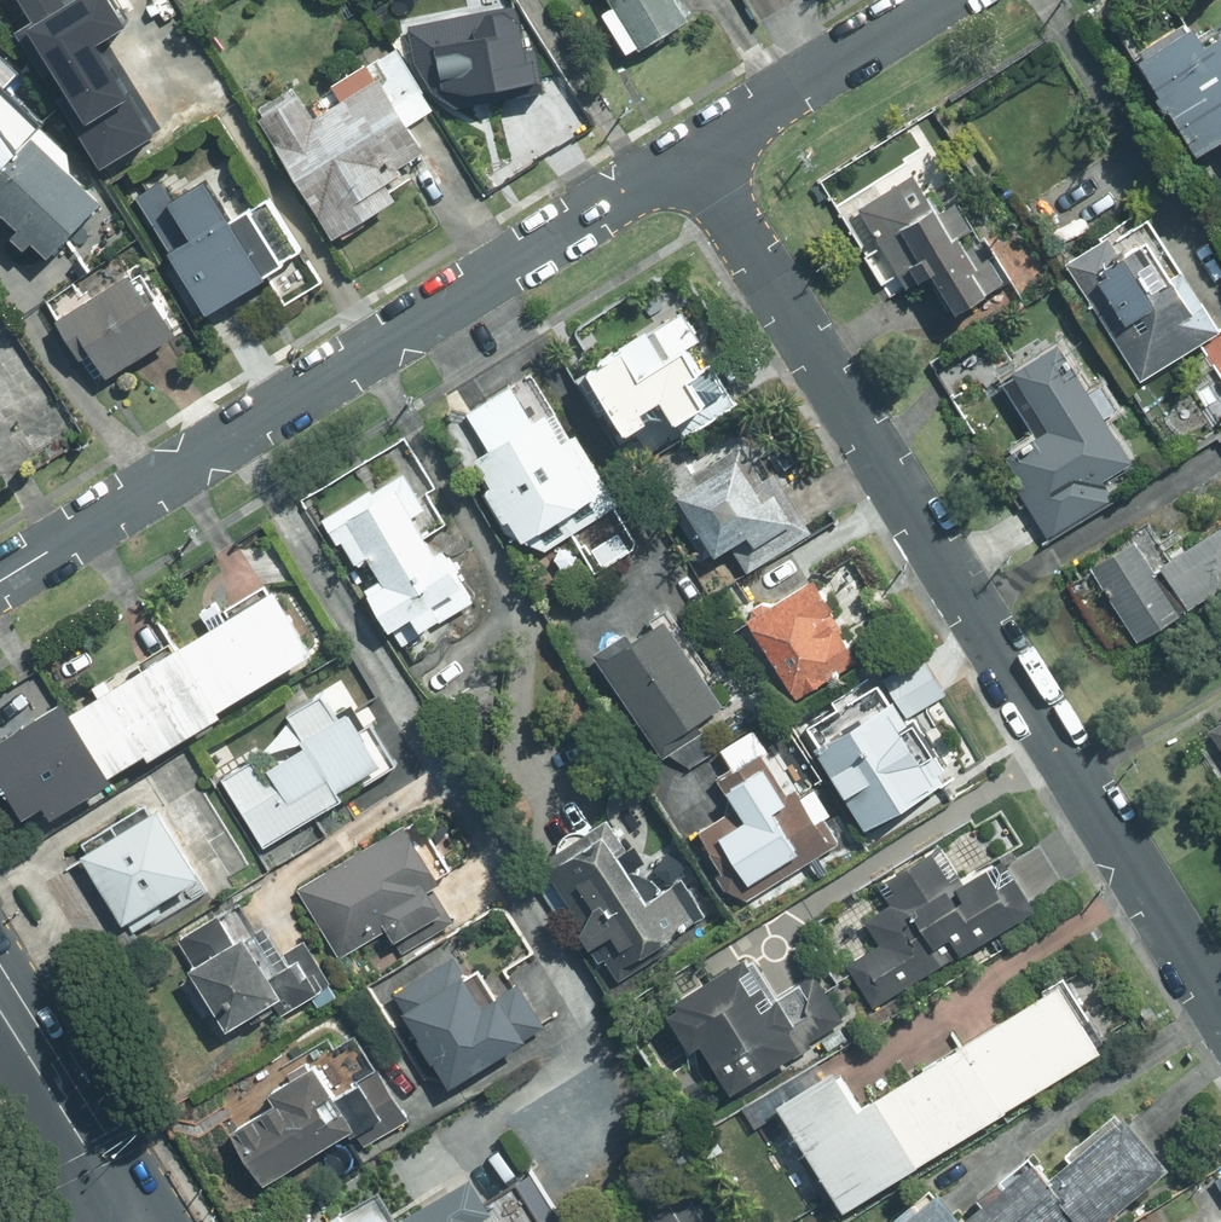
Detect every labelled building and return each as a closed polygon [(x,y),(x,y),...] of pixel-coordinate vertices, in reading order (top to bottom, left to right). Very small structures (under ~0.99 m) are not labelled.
[(633,46),(676,19),(664,0),(604,0),(633,46)] [(540,99),(529,21),(415,37),(426,115),(540,99)] [(1125,54),(1185,152),(1214,135),(1220,147),(1220,35),(1192,52),(1175,23),(1125,54)] [(0,62),(0,222),(40,259),(103,193),(2,99),(19,80),(0,62)] [(291,84),(251,108),(330,240),(406,195),(391,171),(422,153),(376,76),(310,115),(291,84)] [(932,157),(859,196),(905,280),(924,270),(945,308),(998,279),(932,157)] [(155,176),(122,186),(202,321),(312,257),(275,194),(229,220),(207,183),(171,203),(155,176)] [(1056,253),(1141,381),(1220,328),(1220,320),(1140,198),(1056,253)] [(182,335),(135,262),(50,316),(97,389),(182,335)] [(678,302),(565,366),(618,458),(730,394),(678,302)] [(1048,329),(992,365),(1037,436),(1000,458),(1051,539),(1114,499),(1101,478),(1130,460),(1048,329)] [(454,411),(507,531),(586,496),(533,377),(454,411)] [(748,438),(672,475),(714,560),(790,523),(748,438)] [(389,459),(314,505),(397,639),(472,593),(389,459)] [(1090,560),(1133,635),(1220,584),(1220,517),(1147,559),(1133,535),(1090,560)] [(0,736),(0,790),(22,825),(306,649),(260,575),(0,736)] [(804,579),(737,621),(785,698),(852,657),(804,579)] [(671,609),(597,652),(655,750),(729,706),(671,609)] [(891,662),(791,724),(859,831),(958,769),(891,662)] [(342,675),(204,768),(260,851),(398,758),(342,675)] [(1201,732),(1220,762),(1220,719),(1201,732)] [(839,851),(765,735),(707,772),(729,807),(689,832),(740,913),(839,851)] [(696,916),(607,804),(527,868),(615,980),(696,916)] [(146,809),(74,855),(118,922),(189,876),(146,809)] [(401,823),(293,883),(339,965),(447,905),(401,823)] [(1032,908),(997,855),(951,885),(926,848),(874,882),(887,902),(859,920),(875,945),(839,969),(870,1016),(1032,908)] [(246,908),(175,944),(224,1041),(332,987),(304,933),(268,951),(246,908)] [(456,936),(382,985),(447,1083),(539,1023),(517,989),(499,1001),(456,936)] [(774,1001),(742,952),(657,1007),(720,1103),(838,1026),(807,979),(774,1001)] [(834,1211),(1099,1051),(1055,979),(853,1101),(831,1065),(768,1103),(834,1211)] [(349,1019),(204,1120),(255,1193),(351,1127),(369,1153),(418,1119),(349,1019)] [(1137,1170),(1107,1134),(1051,1183),(1021,1149),(958,1204),(925,1167),(862,1221),(1077,1221),(1137,1170)] [(457,1190),(412,1221),(480,1221),(457,1190)] [(367,1193),(326,1221),(387,1221),(367,1193)] [(1216,1212),(1195,1221),(1220,1221),(1220,1220),(1216,1212)]
